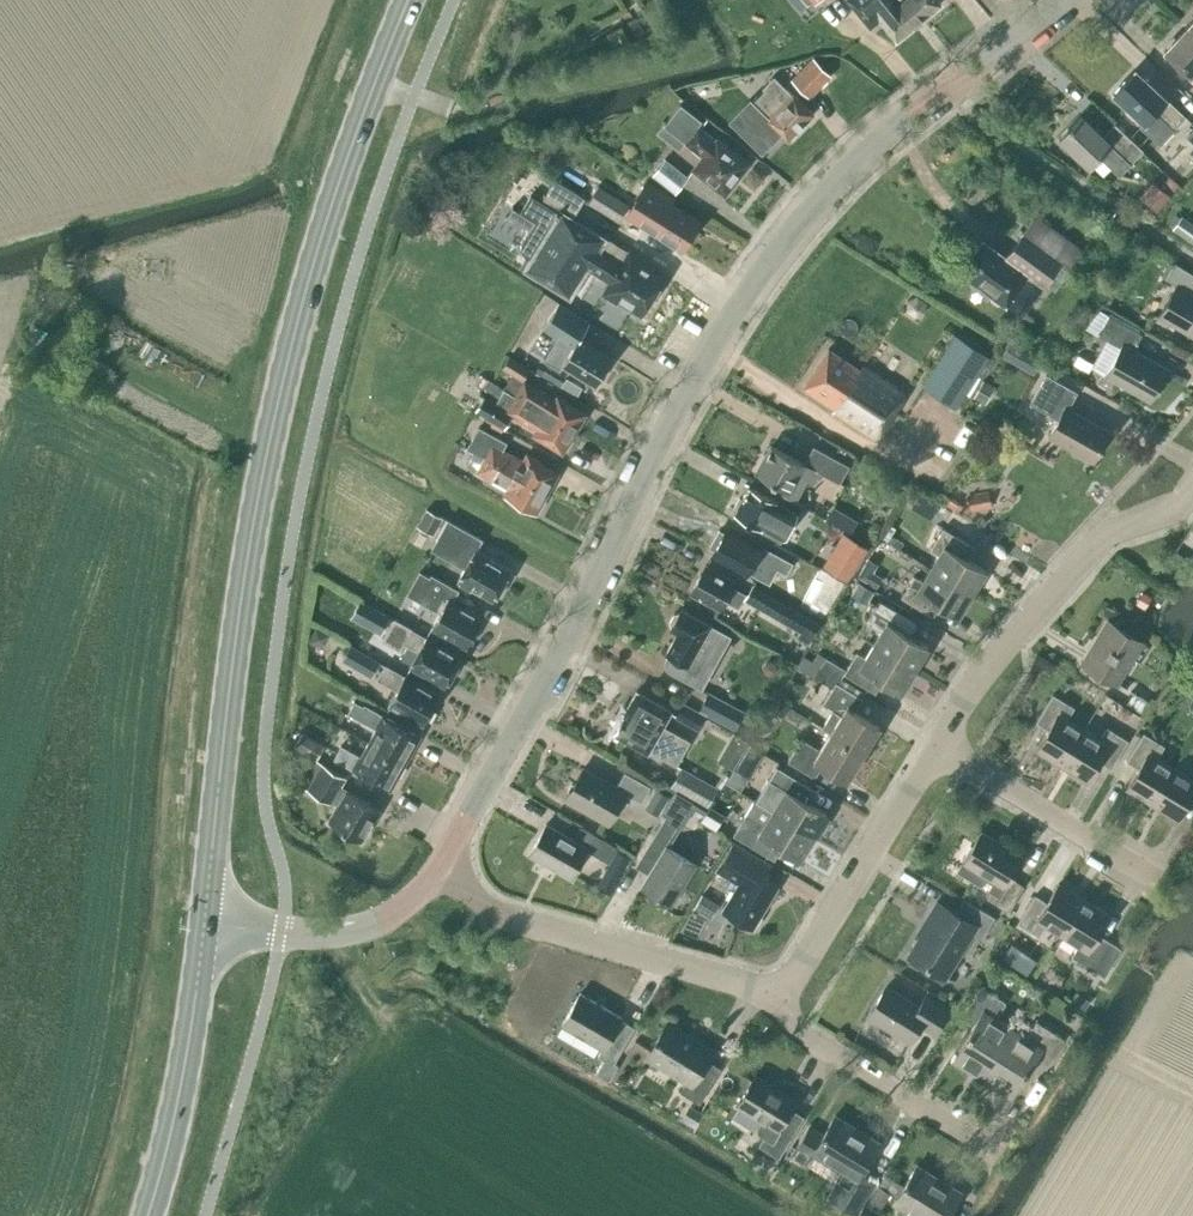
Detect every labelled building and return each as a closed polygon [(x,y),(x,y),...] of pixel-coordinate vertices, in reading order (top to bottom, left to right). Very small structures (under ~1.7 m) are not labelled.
[(799,9),(810,0),(792,0),(799,9)] [(868,27),(878,19),(895,39),(918,21),(900,0),(846,0),(868,27)] [(918,21),(940,3),(938,0),(900,0),(918,21)] [(1185,27),(1192,35),(1192,18),(1185,27)] [(1185,27),(1175,37),(1173,36),(1165,44),(1167,46),(1163,50),(1190,75),(1190,74),(1192,77),(1192,35),(1185,27)] [(809,97),(831,75),(811,55),(789,77),(809,97)] [(1159,143),(1185,116),(1165,98),(1166,98),(1134,68),(1112,92),(1142,120),(1139,124),(1159,143)] [(773,75),(761,87),(764,89),(752,101),(750,99),(728,121),(760,153),(780,132),(787,139),(812,113),(791,92),(773,75)] [(662,124),(702,156),(692,168),(723,192),(747,163),(716,138),(715,139),(697,124),(700,119),(680,103),(662,124)] [(1102,135),(1080,114),(1058,137),(1088,165),(1098,155),(1118,174),(1141,150),(1113,123),(1102,135)] [(675,193),(689,176),(664,157),(651,174),(675,193)] [(572,216),(584,197),(554,179),(541,201),(530,194),(519,210),(511,205),(505,216),(529,230),(523,239),(520,245),(521,250),(523,254),(528,258),(521,269),(570,299),(588,269),(610,282),(604,292),(618,301),(619,299),(641,313),(664,276),(651,269),(653,267),(607,238),(572,216)] [(629,206),(624,214),(651,231),(680,249),(698,220),(670,202),(674,197),(646,179),(629,206)] [(1155,210),(1169,194),(1153,181),(1139,197),(1155,210)] [(616,219),(626,203),(597,185),(587,201),(616,219)] [(1179,233),(1192,243),(1192,223),(1181,214),(1172,228),(1179,233)] [(982,240),(959,271),(990,294),(990,298),(996,303),(1001,301),(1005,304),(1020,315),(1043,284),(1053,291),(1071,267),(1068,265),(1080,249),(1035,215),(1004,256),(982,240)] [(1190,293),(1192,287),(1192,274),(1173,262),(1164,278),(1176,285),(1158,316),(1192,336),(1192,294),(1190,293)] [(598,383),(606,369),(604,367),(611,357),(578,336),(588,320),(558,302),(542,327),(571,346),(560,363),(594,384),(595,382),(598,383)] [(1148,400),(1166,368),(1132,349),(1141,333),(1108,314),(1103,323),(1110,327),(1106,335),(1122,344),(1104,374),(1115,380),(1148,400)] [(954,406),(988,355),(954,332),(920,383),(954,406)] [(1033,374),(1041,360),(1010,341),(1001,356),(1033,374)] [(859,369),(827,348),(803,385),(834,406),(832,410),(875,438),(905,392),(862,364),(859,369)] [(514,396),(573,431),(584,413),(566,402),(567,401),(556,394),(552,401),(535,390),(537,388),(522,379),(529,368),(509,355),(502,367),(512,373),(504,387),(515,394),(515,395),(514,396)] [(1115,380),(1104,374),(1100,372),(1095,381),(1109,389),(1115,380)] [(1092,460),(1108,430),(1067,407),(1076,391),(1045,373),(1029,402),(1057,418),(1048,435),(1092,460)] [(498,396),(503,388),(487,378),(482,386),(498,396)] [(984,402),(994,385),(982,378),(973,395),(984,402)] [(514,396),(515,395),(503,388),(498,396),(495,402),(483,395),(474,410),(504,428),(513,413),(536,427),(532,434),(543,440),(544,439),(561,450),(573,431),(514,396)] [(479,454),(545,491),(556,472),(537,462),(539,460),(528,454),(525,461),(503,449),(507,441),(478,425),(466,448),(473,451),(479,454)] [(803,462),(770,444),(755,472),(779,485),(776,490),(794,500),(805,480),(811,483),(818,471),(838,482),(847,466),(812,446),(803,462)] [(535,510),(545,491),(479,454),(473,451),(465,465),(485,476),(482,480),(507,493),(505,496),(515,502),(516,500),(535,510)] [(895,498),(895,483),(883,483),(883,498),(895,498)] [(735,508),(733,512),(759,526),(757,529),(779,541),(795,512),(778,502),(748,485),(741,498),(738,497),(733,507),(735,508)] [(944,505),(950,495),(940,489),(934,499),(944,505)] [(967,494),(971,511),(992,507),(988,490),(967,494)] [(835,503),(831,513),(855,523),(859,512),(835,503)] [(433,534),(443,517),(425,507),(416,525),(433,534)] [(969,535),(976,524),(952,510),(945,522),(969,535)] [(493,598),(508,570),(488,558),(489,557),(476,549),(483,538),(447,518),(430,549),(463,568),(457,578),(460,580),(459,582),(470,588),(471,586),(493,598)] [(930,567),(971,592),(984,569),(960,554),(967,542),(942,527),(929,548),(938,553),(930,567)] [(718,529),(709,546),(713,548),(711,552),(747,571),(748,570),(762,578),(770,563),(775,566),(785,571),(791,561),(761,545),(745,535),(743,539),(724,529),(722,532),(718,529)] [(843,577),(862,546),(841,533),(821,563),(843,577)] [(867,554),(856,575),(855,575),(873,585),(878,574),(870,570),(876,559),(867,554)] [(737,607),(745,593),(731,586),(734,581),(704,564),(689,592),(719,608),(724,599),(737,607)] [(957,614),(971,592),(930,567),(921,580),(913,575),(900,596),(925,611),(933,599),(957,614)] [(429,575),(419,569),(406,593),(439,611),(430,625),(466,645),(481,618),(451,601),(457,589),(430,574),(429,575)] [(813,581),(806,599),(828,608),(835,590),(813,581)] [(866,602),(873,590),(857,581),(850,593),(866,602)] [(781,620),(790,605),(760,588),(751,603),(781,620)] [(1143,607),(1150,595),(1141,590),(1135,602),(1143,607)] [(362,599),(353,616),(363,621),(372,605),(362,599)] [(872,643),(913,668),(927,646),(902,631),(910,619),(878,599),(865,621),(880,630),(872,643)] [(700,687),(729,636),(680,608),(679,611),(673,612),(669,620),(671,625),(669,628),(676,631),(665,651),(667,653),(666,654),(665,655),(664,656),(664,658),(664,659),(664,660),(664,662),(664,664),(665,665),(665,666),(666,668),(668,669),(700,687)] [(389,627),(382,639),(398,649),(402,642),(417,650),(409,664),(444,684),(460,657),(422,636),(423,635),(410,628),(393,618),(389,627)] [(1116,682),(1141,641),(1106,620),(1081,661),(1116,682)] [(371,676),(380,660),(350,643),(341,659),(371,676)] [(872,643),(864,657),(856,651),(845,669),(843,673),(868,688),(875,675),(900,690),(913,668),(872,643)] [(811,660),(812,659),(803,654),(796,665),(815,677),(821,678),(833,685),(822,703),(831,709),(821,726),(830,731),(830,732),(862,752),(879,725),(854,710),(861,698),(859,697),(863,691),(840,677),(840,678),(820,665),(811,660)] [(820,665),(840,678),(840,677),(843,673),(845,669),(825,657),(820,665)] [(423,722),(438,695),(401,674),(383,664),(376,677),(393,687),(385,701),(423,722)] [(662,724),(670,710),(635,690),(621,716),(616,718),(616,717),(612,724),(614,728),(612,732),(647,751),(648,749),(676,764),(690,739),(662,724)] [(735,729),(745,711),(708,690),(698,709),(735,729)] [(1142,713),(1149,701),(1133,692),(1126,703),(1142,713)] [(1061,762),(1082,728),(1066,718),(1073,706),(1052,693),(1035,721),(1047,728),(1036,747),(1061,762)] [(782,716),(789,706),(777,698),(771,709),(782,716)] [(367,741),(402,760),(417,734),(394,721),(363,703),(362,705),(353,700),(347,711),(375,728),(367,741)] [(697,728),(705,714),(682,701),(674,715),(697,728)] [(1133,729),(1141,716),(1131,711),(1124,724),(1133,729)] [(1082,728),(1061,762),(1087,778),(1098,759),(1110,767),(1127,739),(1106,726),(1099,738),(1082,728)] [(315,757),(323,744),(300,731),(292,744),(315,757)] [(846,779),(862,752),(830,732),(819,749),(801,738),(788,760),(814,776),(821,764),(846,779)] [(1152,801),(1173,767),(1156,757),(1164,745),(1143,732),(1126,759),(1138,767),(1126,785),(1152,801)] [(387,787),(402,760),(367,741),(360,755),(340,744),(333,757),(364,775),(387,787)] [(759,750),(748,744),(741,757),(751,763),(759,750)] [(345,790),(338,786),(344,776),(316,760),(307,775),(313,778),(307,788),(329,801),(331,799),(338,803),(327,820),(359,839),(377,808),(346,789),(345,790)] [(706,807),(718,786),(681,765),(669,787),(706,807)] [(810,786),(775,765),(754,800),(813,835),(815,832),(819,834),(828,818),(824,816),(826,813),(802,798),(810,786)] [(615,786),(582,767),(565,798),(607,822),(625,792),(641,801),(650,785),(624,771),(615,786)] [(1152,801),(1177,816),(1192,791),(1192,770),(1189,777),(1173,767),(1152,801)] [(737,789),(745,776),(732,768),(724,781),(737,789)] [(658,814),(669,795),(655,786),(643,805),(658,814)] [(799,857),(813,835),(754,800),(753,799),(733,833),(742,839),(767,854),(775,842),(799,857)] [(713,826),(721,813),(709,806),(701,819),(713,826)] [(669,904),(695,863),(667,846),(680,825),(666,817),(645,851),(658,859),(640,886),(669,904)] [(573,839),(545,823),(528,853),(570,876),(586,848),(607,860),(615,846),(580,826),(573,839)] [(1008,909),(1023,885),(1010,877),(1023,856),(980,830),(961,861),(995,882),(986,896),(1008,909)] [(751,926),(776,885),(760,875),(768,862),(733,842),(716,869),(738,882),(722,909),(751,926)] [(616,849),(609,861),(621,868),(629,856),(616,849)] [(1062,932),(1083,898),(1057,883),(1046,901),(1034,894),(1017,922),(1038,934),(1046,922),(1062,932)] [(700,910),(708,897),(701,894),(694,906),(700,910)] [(993,917),(962,898),(954,912),(937,901),(924,922),(927,923),(908,954),(944,976),(971,932),(980,938),(993,917)] [(1083,898),(1062,932),(1079,942),(1071,954),(1104,975),(1121,947),(1097,932),(1108,914),(1083,898)] [(981,1077),(1012,1028),(995,1017),(1005,1001),(980,985),(962,1014),(975,1022),(952,1058),(981,1077)] [(918,1006),(885,986),(867,1015),(909,1040),(919,1024),(934,1033),(949,1008),(925,994),(918,1006)] [(1084,1008),(1089,998),(1076,991),(1071,1000),(1084,1008)] [(608,1078),(618,1061),(615,1059),(634,1026),(620,1018),(621,1016),(579,992),(561,1023),(601,1047),(597,1055),(603,1058),(596,1071),(608,1078)] [(1012,1028),(981,1077),(1010,1095),(1033,1058),(1045,1066),(1063,1037),(1035,1020),(1025,1036),(1012,1028)] [(693,1039),(666,1022),(646,1056),(686,1080),(679,1091),(699,1103),(720,1068),(706,1059),(712,1049),(694,1037),(693,1039)] [(778,1156),(783,1148),(803,1115),(790,1107),(795,1099),(754,1074),(736,1103),(762,1119),(756,1127),(758,1132),(763,1136),(758,1144),(778,1156)] [(692,1106),(684,1119),(694,1125),(702,1112),(692,1106)] [(878,1141),(834,1114),(822,1134),(808,1125),(790,1154),(805,1164),(812,1153),(842,1171),(828,1194),(856,1211),(875,1179),(861,1171),(878,1141)] [(755,1148),(745,1165),(762,1175),(772,1158),(755,1148)] [(960,1191),(916,1164),(893,1202),(916,1215),(945,1215),(960,1191)] [(878,1208),(889,1190),(879,1184),(868,1202),(878,1208)]
